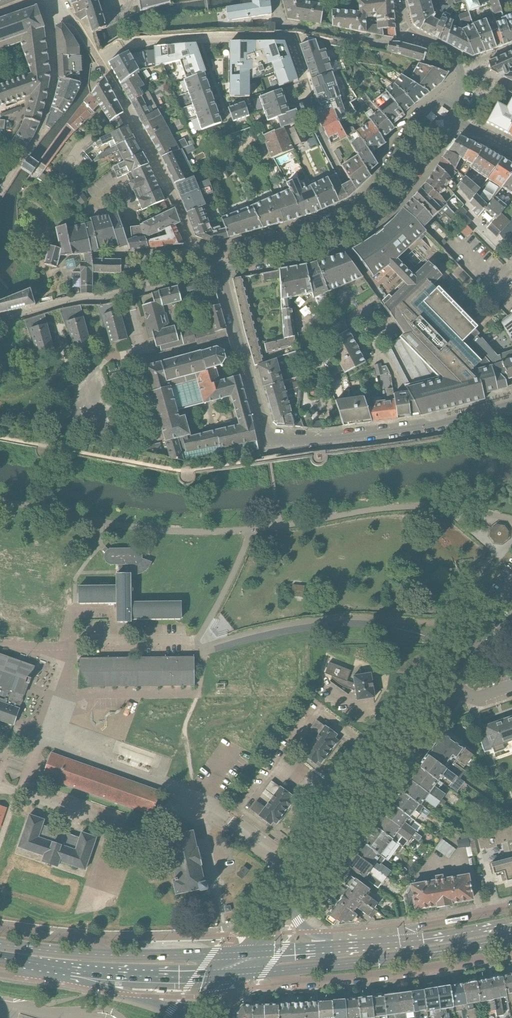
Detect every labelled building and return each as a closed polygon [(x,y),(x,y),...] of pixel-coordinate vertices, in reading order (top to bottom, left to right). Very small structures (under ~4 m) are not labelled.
[(72,4),(75,13),(85,9),(82,0),(72,4)] [(82,0),(85,9),(87,17),(92,34),(96,32),(107,27),(99,3),(98,0),(82,0)] [(141,12),(169,4),(168,0),(138,0),(141,12)] [(266,2),(266,0),(251,0),(252,4),(227,8),(228,21),(272,15),(270,2),(266,2)] [(306,22),(321,24),(324,5),(309,2),(304,1),(303,0),(282,0),(284,7),(287,19),(298,21),(306,22)] [(394,21),(393,10),(392,0),(364,0),(359,1),(360,13),(332,11),(332,26),(365,33),(366,25),(366,18),(373,18),(373,14),(376,14),(377,22),(394,21)] [(434,15),(441,16),(439,9),(437,0),(414,0),(407,2),(413,24),(416,28),(420,30),(424,22),(432,14),(434,15)] [(456,4),(455,0),(446,0),(449,9),(454,6),(456,4)] [(502,12),(498,0),(464,0),(468,12),(469,14),(478,11),(477,9),(480,8),(489,5),(493,15),(502,12)] [(437,38),(439,40),(449,19),(454,7),(454,6),(449,9),(443,14),(442,16),(433,37),(437,38)] [(36,7),(8,17),(5,18),(0,20),(0,51),(21,43),(32,74),(0,85),(0,106),(31,96),(24,119),(25,120),(20,131),(11,144),(23,152),(33,138),(39,123),(46,100),(50,75),(44,28),(36,7)] [(82,20),(87,17),(85,9),(75,13),(76,16),(82,20)] [(469,14),(468,12),(458,16),(461,25),(472,21),(469,14)] [(511,43),(511,14),(504,17),(502,12),(493,15),(495,20),(504,46),(511,43)] [(420,30),(433,37),(442,16),(441,16),(434,15),(432,14),(424,22),(420,30)] [(439,40),(446,44),(452,27),(454,21),(449,19),(439,40)] [(496,49),(486,21),(486,20),(473,25),(485,52),(496,49)] [(496,49),(504,46),(495,20),(490,23),(488,20),(486,21),(496,49)] [(377,22),(377,25),(377,29),(383,29),(387,29),(387,37),(397,39),(394,21),(377,22)] [(267,32),(275,31),(275,24),(270,23),(264,25),(265,29),(266,29),(267,32)] [(59,78),(81,82),(80,75),(80,72),(79,48),(73,37),(63,24),(57,27),(59,78)] [(383,36),(383,29),(377,29),(377,25),(366,25),(365,33),(383,36)] [(474,56),(485,52),(473,25),(462,30),(474,56)] [(472,57),(474,56),(462,30),(452,27),(446,44),(472,57)] [(304,57),(319,51),(315,38),(296,34),(304,57)] [(423,62),(424,61),(427,51),(418,48),(404,45),(399,43),(389,43),(387,52),(401,56),(415,60),(419,61),(423,62)] [(186,79),(204,73),(206,72),(196,44),(172,46),(176,55),(169,57),(170,63),(180,61),(186,79)] [(231,44),(231,65),(231,97),(249,97),(249,75),(273,67),(279,86),(296,80),(288,58),(284,44),(231,44)] [(159,66),(170,63),(169,57),(176,55),(172,46),(154,47),(154,49),(158,49),(159,66)] [(308,69),(330,61),(326,49),(319,51),(304,57),(308,69)] [(126,53),(109,63),(121,85),(140,72),(129,51),(126,53)] [(509,70),(511,68),(511,52),(488,62),(490,71),(506,78),(509,70)] [(330,61),(308,69),(312,81),(333,74),(334,73),(330,61)] [(409,81),(429,93),(441,84),(446,77),(450,70),(450,69),(440,66),(440,65),(424,61),(423,62),(419,61),(418,64),(409,81)] [(139,92),(145,89),(146,88),(145,86),(142,81),(145,79),(140,72),(121,85),(132,103),(141,96),(139,92)] [(189,93),(209,86),(204,73),(186,79),(184,80),(189,93)] [(333,74),(312,81),(319,102),(331,98),(332,100),(341,97),(333,74)] [(414,105),(429,93),(409,81),(401,75),(394,85),(414,105)] [(95,101),(111,90),(105,77),(91,94),(95,101)] [(55,98),(72,103),(78,92),(80,89),(81,83),(80,83),(81,82),(59,78),(55,98)] [(403,113),(414,105),(394,85),(385,91),(403,113)] [(193,105),(213,98),(209,86),(189,93),(193,105)] [(143,125),(161,115),(158,110),(149,92),(147,93),(145,89),(139,92),(141,96),(132,103),(143,125)] [(99,106),(109,120),(121,115),(123,113),(111,90),(95,101),(91,94),(67,124),(54,143),(48,151),(40,162),(39,163),(46,167),(46,168),(47,168),(53,159),(63,146),(66,142),(75,132),(95,114),(94,113),(95,113),(93,111),(99,106)] [(263,109),(285,102),(281,90),(259,97),(263,109)] [(508,134),(511,125),(511,94),(504,90),(487,123),(508,134)] [(390,124),(403,113),(385,91),(375,99),(372,101),(390,124)] [(390,124),(372,101),(365,93),(360,97),(366,104),(371,110),(365,114),(370,122),(382,139),(394,129),(390,124)] [(346,108),(341,97),(332,100),(331,98),(319,102),(321,106),(313,108),(320,122),(322,126),(323,125),(332,132),(331,133),(333,135),(330,138),(331,140),(329,141),(331,145),(346,138),(347,137),(347,136),(339,123),(347,118),(344,109),(346,108)] [(52,108),(65,114),(72,103),(55,98),(52,108)] [(213,98),(193,105),(197,117),(217,110),(213,98)] [(249,116),(244,102),(228,108),(233,122),(249,116)] [(268,121),(277,118),(277,117),(289,112),(285,102),(263,109),(268,121)] [(277,117),(277,118),(281,128),(309,119),(304,107),(300,109),(300,107),(295,108),(295,110),(289,112),(277,117)] [(65,114),(52,108),(46,126),(51,130),(65,114)] [(217,110),(197,117),(202,130),(222,123),(217,110)] [(115,132),(127,126),(121,115),(109,120),(110,122),(115,132)] [(143,125),(149,135),(167,125),(161,115),(143,125)] [(356,132),(370,154),(385,144),(382,139),(370,122),(356,132)] [(298,124),(287,128),(289,133),(288,133),(294,145),(305,143),(304,139),(305,139),(298,124)] [(149,135),(154,144),(172,135),(167,125),(149,135)] [(109,143),(111,147),(134,138),(127,126),(115,132),(100,139),(95,142),(96,145),(97,144),(98,147),(102,145),(103,146),(109,143)] [(284,128),(263,136),(271,158),(272,159),(294,150),(284,128)] [(377,165),(370,154),(356,132),(355,129),(350,131),(351,133),(347,136),(347,137),(346,138),(357,155),(368,173),(377,165)] [(174,152),(189,146),(184,138),(176,142),(172,135),(154,144),(162,157),(171,153),(170,151),(173,149),(174,152)] [(455,142),(449,150),(447,152),(460,161),(461,159),(466,151),(472,142),(459,136),(455,142)] [(119,164),(142,153),(134,138),(111,147),(103,151),(98,157),(93,161),(95,162),(113,154),(119,164)] [(465,177),(470,168),(484,148),(472,142),(466,151),(461,159),(465,162),(459,172),(465,177)] [(181,199),(211,186),(209,180),(197,185),(194,177),(190,178),(188,173),(194,171),(186,155),(196,151),(194,144),(189,146),(174,152),(173,149),(170,151),(171,153),(177,165),(185,181),(175,185),(181,199)] [(487,180),(487,179),(502,159),(493,153),(484,148),(470,168),(478,174),(487,180)] [(343,160),(341,156),(342,155),(339,149),(334,151),(340,162),(343,160)] [(456,169),(460,161),(447,152),(443,158),(456,169)] [(119,164),(112,167),(118,179),(125,175),(148,164),(142,153),(119,164)] [(168,170),(175,185),(185,181),(177,165),(171,153),(162,157),(168,170)] [(371,177),(368,173),(357,155),(341,166),(350,181),(356,191),(371,177)] [(29,157),(20,169),(21,170),(21,169),(25,171),(32,175),(38,167),(44,171),(46,168),(46,167),(39,163),(40,162),(38,161),(37,162),(34,160),(31,159),(29,157)] [(465,177),(459,172),(456,169),(443,158),(438,167),(457,187),(465,177)] [(502,187),(511,173),(511,165),(502,159),(487,179),(488,180),(490,181),(480,197),(489,204),(494,197),(501,188),(502,187)] [(154,176),(148,164),(125,175),(128,180),(129,179),(132,186),(138,200),(142,211),(164,201),(160,190),(154,176)] [(452,192),(457,187),(438,167),(434,172),(425,184),(445,203),(454,194),(452,192)] [(502,187),(511,194),(511,173),(502,187)] [(321,210),(348,198),(341,186),(343,186),(336,174),(328,178),(328,177),(310,186),(310,187),(321,210)] [(476,194),(480,189),(465,177),(457,187),(470,202),(476,194)] [(292,220),(302,217),(321,210),(310,187),(306,188),(304,184),(300,185),(297,179),(287,183),(282,185),(285,191),(252,206),(263,228),(292,220)] [(352,195),(356,191),(350,181),(346,184),(343,186),(341,186),(348,198),(352,195)] [(425,184),(419,191),(412,199),(432,219),(437,214),(442,218),(445,215),(451,222),(454,219),(457,216),(455,214),(451,210),(448,205),(445,203),(425,184)] [(187,212),(206,205),(205,203),(208,201),(206,196),(214,193),(211,186),(181,199),(187,212)] [(81,206),(88,200),(82,192),(75,198),(81,206)] [(476,194),(470,202),(469,203),(474,209),(471,211),(478,218),(485,210),(488,206),(480,197),(476,194)] [(489,204),(488,206),(485,210),(496,219),(500,213),(506,207),(494,197),(489,204)] [(433,220),(432,219),(412,199),(403,209),(424,229),(433,220)] [(209,223),(218,219),(216,216),(214,217),(208,204),(206,205),(187,212),(193,229),(209,223)] [(228,238),(263,228),(252,206),(222,218),(226,229),(228,238)] [(457,216),(460,219),(466,214),(468,212),(462,207),(455,214),(457,216)] [(152,239),(162,237),(167,236),(165,229),(175,225),(180,223),(174,209),(140,225),(140,226),(145,237),(151,235),(152,239)] [(406,388),(406,389),(414,404),(421,416),(422,416),(424,415),(485,399),(483,394),(507,388),(506,380),(493,366),(472,342),(480,334),(433,285),(443,276),(429,261),(414,276),(398,259),(426,232),(424,229),(403,209),(393,220),(375,236),(364,243),(352,250),(374,278),(389,266),(407,284),(384,307),(404,334),(403,336),(444,379),(407,388),(406,388)] [(81,272),(92,273),(121,273),(129,273),(132,270),(132,264),(130,261),(122,261),(122,260),(93,259),(92,253),(99,251),(98,248),(118,243),(119,248),(129,245),(127,239),(118,212),(108,214),(108,215),(91,218),(91,222),(86,223),(86,224),(67,228),(67,225),(56,228),(60,249),(50,246),(44,264),(57,268),(61,256),(73,255),(73,256),(84,255),(84,262),(81,262),(81,272)] [(499,234),(510,222),(500,213),(496,219),(488,228),(497,237),(499,234)] [(466,214),(460,219),(465,225),(467,226),(472,221),(466,214)] [(510,222),(499,234),(508,245),(511,240),(511,220),(510,222)] [(228,238),(226,229),(221,230),(220,226),(211,229),(209,223),(193,229),(196,236),(212,243),(228,238)] [(167,236),(162,237),(152,239),(151,235),(145,237),(149,248),(163,246),(183,244),(175,225),(165,229),(167,236)] [(467,226),(465,225),(461,229),(467,236),(472,232),(467,226)] [(130,250),(149,248),(145,237),(140,226),(131,227),(132,238),(127,239),(129,245),(130,250)] [(317,262),(330,292),(364,277),(363,277),(352,263),(345,254),(317,262)] [(74,259),(65,261),(67,270),(77,268),(74,259)] [(327,293),(330,292),(317,262),(306,266),(313,294),(315,298),(317,307),(328,295),(327,293)] [(284,338),(295,335),(291,309),(287,309),(287,299),(298,297),(305,295),(311,315),(319,313),(317,307),(315,298),(313,294),(306,266),(291,268),(289,269),(284,270),(281,270),(280,270),(280,278),(281,300),(282,309),(284,338)] [(280,278),(280,270),(263,273),(263,275),(265,281),(280,278)] [(92,273),(81,272),(72,272),(72,278),(72,288),(81,288),(81,294),(93,294),(92,273)] [(242,279),(242,277),(233,279),(235,288),(244,286),(242,279)] [(36,305),(31,289),(15,296),(6,286),(3,281),(0,278),(0,314),(36,305)] [(142,306),(146,319),(165,313),(163,307),(182,302),(180,294),(196,290),(194,283),(152,294),(154,302),(142,306)] [(244,286),(235,288),(237,297),(246,294),(244,286)] [(246,294),(237,297),(239,305),(249,303),(246,294)] [(194,332),(197,342),(198,346),(229,337),(228,332),(218,299),(203,303),(210,328),(194,332)] [(103,305),(97,305),(104,327),(106,327),(111,344),(119,341),(128,339),(121,311),(118,302),(103,305)] [(249,303),(239,305),(241,314),(251,312),(249,303)] [(81,305),(59,309),(68,334),(70,334),(74,351),(92,346),(84,317),(81,305)] [(251,312),(241,314),(243,323),(253,320),(251,312)] [(165,313),(146,319),(144,320),(149,339),(154,338),(156,347),(160,346),(162,351),(197,342),(194,332),(193,328),(181,331),(180,329),(176,330),(175,326),(170,327),(167,313),(165,313)] [(508,316),(500,322),(510,338),(511,340),(511,313),(508,316)] [(45,314),(24,321),(32,341),(33,341),(38,358),(56,353),(45,314)] [(325,331),(329,342),(348,330),(343,319),(325,331)] [(253,320),(243,323),(245,331),(255,329),(253,320)] [(255,329),(245,331),(247,340),(257,337),(255,329)] [(344,374),(366,363),(349,329),(348,330),(329,342),(328,342),(344,374)] [(298,346),(296,335),(295,335),(284,338),(287,348),(295,347),(298,346)] [(257,337),(247,340),(250,348),(260,346),(257,337)] [(274,340),(277,351),(287,348),(284,338),(274,340)] [(277,351),(274,340),(264,342),(267,353),(277,351)] [(260,346),(250,348),(252,357),(262,354),(260,346)] [(222,366),(226,359),(224,351),(217,347),(202,351),(202,350),(161,362),(144,366),(151,392),(156,409),(165,442),(170,458),(185,462),(182,453),(186,452),(186,453),(219,446),(220,448),(256,440),(252,422),(243,387),(240,376),(221,381),(217,367),(222,366)] [(511,378),(511,350),(499,354),(502,361),(493,364),(507,380),(511,378)] [(302,376),(300,369),(296,351),(290,354),(295,378),(302,376)] [(257,365),(264,363),(262,354),(252,357),(255,366),(257,365)] [(264,388),(283,382),(279,358),(264,363),(257,365),(264,388)] [(377,376),(384,375),(384,374),(382,367),(381,363),(374,365),(375,370),(376,374),(377,376)] [(382,367),(384,374),(390,373),(386,366),(382,367)] [(266,397),(286,391),(300,386),(300,381),(292,383),(293,384),(285,387),(284,383),(287,382),(286,381),(283,382),(264,388),(266,397)] [(286,391),(287,396),(290,395),(293,407),(298,405),(300,387),(300,386),(286,391)] [(397,419),(393,391),(393,388),(386,389),(388,400),(382,401),(385,421),(397,419)] [(405,418),(411,417),(419,416),(421,416),(414,404),(406,389),(403,390),(393,391),(397,419),(405,418)] [(286,391),(266,397),(273,423),(277,426),(295,427),(286,396),(287,396),(286,391)] [(358,424),(372,422),(364,399),(364,397),(363,397),(363,396),(355,398),(336,400),(336,401),(343,426),(358,424)] [(372,422),(385,421),(382,401),(374,402),(374,397),(364,399),(372,422)] [(326,455),(508,427),(503,418),(500,419),(500,421),(492,423),(491,421),(488,422),(489,424),(481,426),(480,425),(467,428),(445,434),(412,439),(348,449),(324,450),(308,452),(277,457),(276,456),(276,454),(269,456),(261,457),(262,460),(250,462),(236,463),(236,468),(268,464),(270,464),(273,463),(309,459),(309,461),(311,464),(313,466),(315,467),(318,467),(321,466),(323,465),(326,462),(326,455)] [(144,453),(164,457),(160,443),(142,446),(144,453)] [(502,546),(510,540),(511,531),(506,524),(497,522),(490,528),(488,537),(493,544),(502,546)] [(133,588),(131,586),(131,575),(137,575),(140,574),(143,573),(146,571),(149,568),(150,566),(152,562),(143,559),(143,556),(142,554),(141,551),(139,550),(137,548),(134,548),(111,549),(109,549),(106,547),(103,550),(105,553),(105,557),(105,560),(107,563),(109,565),(112,565),(119,565),(119,574),(116,574),(116,585),(78,586),(79,604),(116,603),(116,623),(132,622),(132,619),(182,619),(182,601),(132,602),(132,594),(133,592),(133,591),(133,589),(133,588)] [(293,585),(291,596),(304,598),(305,586),(293,585)] [(23,702),(27,690),(30,681),(32,676),(36,666),(0,654),(0,721),(14,726),(23,702)] [(195,686),(195,681),(195,661),(195,657),(80,658),(80,687),(195,686)] [(371,673),(353,676),(354,684),(347,681),(351,671),(329,662),(325,674),(332,676),(331,677),(336,681),(341,685),(346,688),(352,690),(355,690),(357,700),(375,697),(371,673)] [(504,720),(485,727),(491,745),(483,748),(488,763),(497,759),(496,756),(502,754),(499,746),(511,742),(511,745),(511,717),(504,720)] [(319,734),(314,740),(310,746),(302,740),(296,748),(304,754),(303,755),(316,764),(318,761),(321,763),(327,756),(326,756),(329,752),(332,747),(333,748),(338,741),(335,738),(337,735),(317,720),(310,728),(319,734)] [(465,771),(463,769),(467,764),(469,764),(472,760),(471,758),(473,755),(471,753),(471,751),(468,749),(466,750),(443,733),(438,740),(427,754),(460,779),(465,771)] [(120,759),(148,769),(153,756),(124,746),(120,759)] [(152,816),(161,791),(51,752),(42,777),(152,816)] [(465,782),(460,779),(427,754),(418,766),(442,784),(446,779),(451,783),(449,786),(457,792),(465,782)] [(410,778),(441,801),(446,794),(439,789),(442,784),(418,766),(410,778)] [(435,808),(441,801),(410,778),(401,790),(421,805),(425,800),(435,808)] [(274,795),(270,800),(265,806),(257,800),(251,809),(259,815),(259,816),(271,825),(273,821),(277,824),(282,817),(281,817),(285,812),(288,808),(288,809),(293,801),(290,799),(292,796),(272,781),(266,789),(274,795)] [(391,803),(412,819),(415,821),(419,814),(424,807),(421,805),(401,790),(391,803)] [(383,815),(412,836),(416,840),(420,835),(415,831),(416,830),(408,825),(412,819),(391,803),(383,815)] [(60,862),(86,871),(97,837),(81,831),(79,837),(43,825),(45,819),(29,814),(18,848),(43,856),(41,862),(58,868),(60,862)] [(408,842),(412,836),(383,815),(375,826),(397,842),(400,836),(408,842)] [(503,843),(507,859),(492,863),(494,874),(500,873),(501,875),(497,877),(498,883),(507,881),(508,885),(511,884),(511,824),(477,832),(481,849),(486,847),(486,849),(497,847),(497,844),(503,843)] [(362,843),(385,859),(397,842),(375,826),(362,843)] [(197,848),(193,831),(167,836),(176,878),(175,878),(175,880),(173,881),(176,894),(199,889),(200,891),(208,889),(206,882),(204,882),(202,873),(200,865),(201,865),(197,848)] [(443,838),(436,848),(450,858),(457,848),(443,838)] [(354,854),(387,878),(391,871),(382,864),(385,859),(362,843),(354,854)] [(382,884),(387,878),(354,854),(346,865),(359,874),(373,885),(378,889),(382,883),(382,884)] [(237,875),(242,879),(249,870),(244,866),(243,867),(237,875)] [(372,918),(376,912),(378,910),(375,907),(378,903),(367,894),(373,885),(359,874),(355,880),(351,877),(346,884),(350,887),(347,890),(339,901),(328,915),(330,916),(327,920),(334,925),(337,921),(337,922),(338,920),(342,923),(343,921),(345,923),(353,922),(356,919),(358,921),(360,922),(361,922),(363,919),(361,917),(354,911),(357,907),(372,918)] [(436,881),(411,885),(413,894),(406,895),(408,906),(415,905),(416,909),(438,905),(438,906),(451,904),(451,903),(472,899),(468,875),(444,879),(443,876),(435,877),(436,881)] [(503,976),(508,1003),(511,1002),(511,974),(503,976)] [(510,1010),(508,1003),(503,976),(490,978),(498,1016),(504,1015),(503,1011),(510,1010)] [(497,1016),(498,1016),(490,978),(477,981),(482,1007),(488,1006),(489,1012),(489,1014),(496,1012),(497,1016)] [(482,1007),(477,981),(464,983),(469,1017),(477,1017),(475,1008),(482,1007)] [(464,983),(450,986),(454,1012),(461,1011),(463,1017),(469,1017),(464,983)] [(442,1017),(449,1017),(448,1013),(454,1012),(450,986),(437,988),(442,1017)] [(437,988),(425,990),(428,1016),(428,1017),(433,1016),(434,1017),(442,1017),(437,988)] [(428,1016),(425,990),(412,992),(414,1017),(422,1017),(421,1017),(428,1016)] [(414,1017),(412,992),(398,994),(401,1017),(408,1017),(414,1017)] [(398,994),(384,996),(387,1017),(401,1017),(398,994)] [(384,996),(372,997),(375,1017),(387,1017),(384,996)] [(372,997),(358,999),(361,1017),(375,1017),(372,997)] [(346,1017),(361,1017),(358,999),(344,1000),(346,1017)] [(344,1000),(332,1001),(334,1017),(346,1017),(344,1000)] [(319,1017),(334,1017),(332,1001),(318,1002),(319,1017)] [(318,1002),(304,1003),(306,1017),(319,1017),(318,1002)] [(291,1003),(278,1004),(279,1017),(292,1017),(291,1003)] [(304,1003),(291,1003),(292,1017),(306,1017),(304,1003)] [(265,1004),(252,1005),(253,1017),(265,1017),(265,1004)] [(278,1004),(265,1004),(265,1017),(279,1017),(278,1004)] [(252,1005),(242,1005),(232,1017),(253,1017),(252,1005)]
